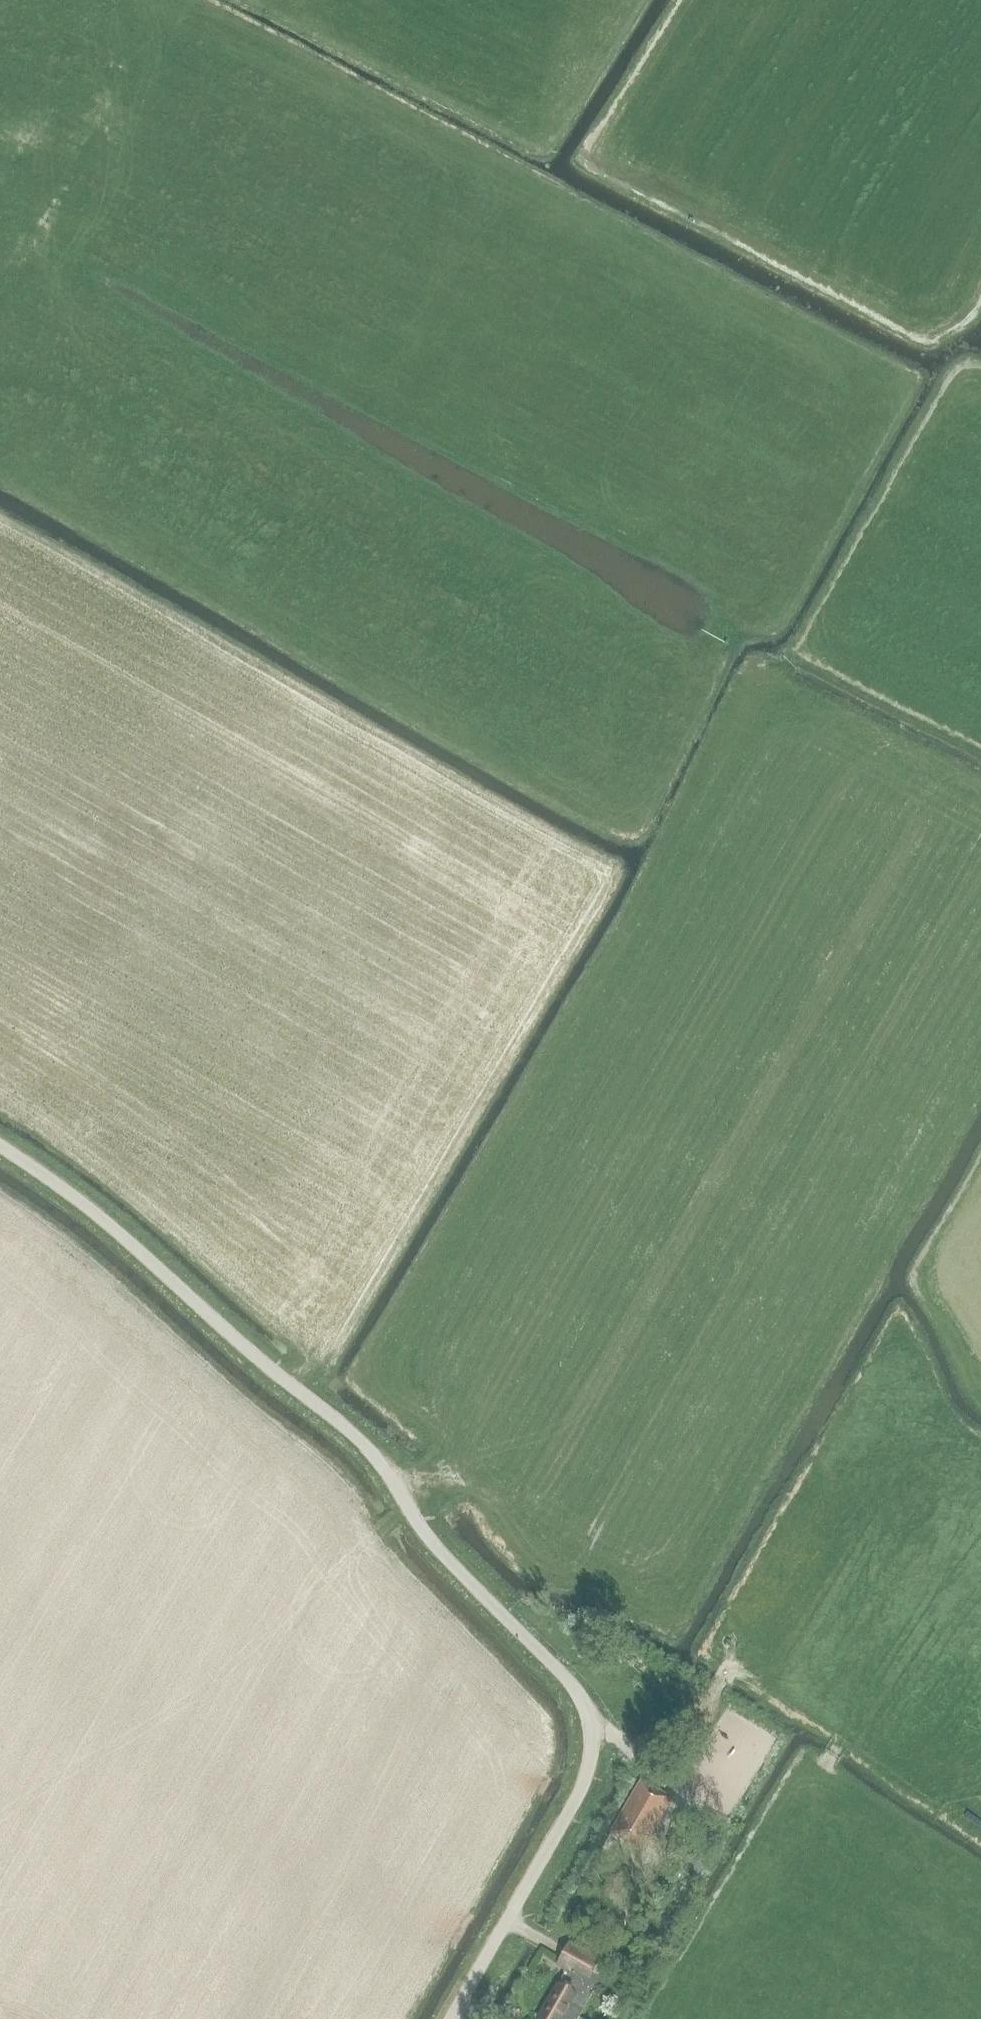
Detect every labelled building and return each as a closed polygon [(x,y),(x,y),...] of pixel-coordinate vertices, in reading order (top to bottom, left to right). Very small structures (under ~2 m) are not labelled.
[(641,1850),(672,1798),(641,1780),(610,1832),(641,1850)] [(704,1865),(693,1859),(686,1870),(697,1877),(704,1865)] [(600,1979),(591,1973),(598,1959),(569,1943),(558,1964),(566,1968),(557,1985),(559,1987),(553,1996),(552,1995),(539,2018),(541,2018),(583,2018),(579,2017),(600,1979)]
